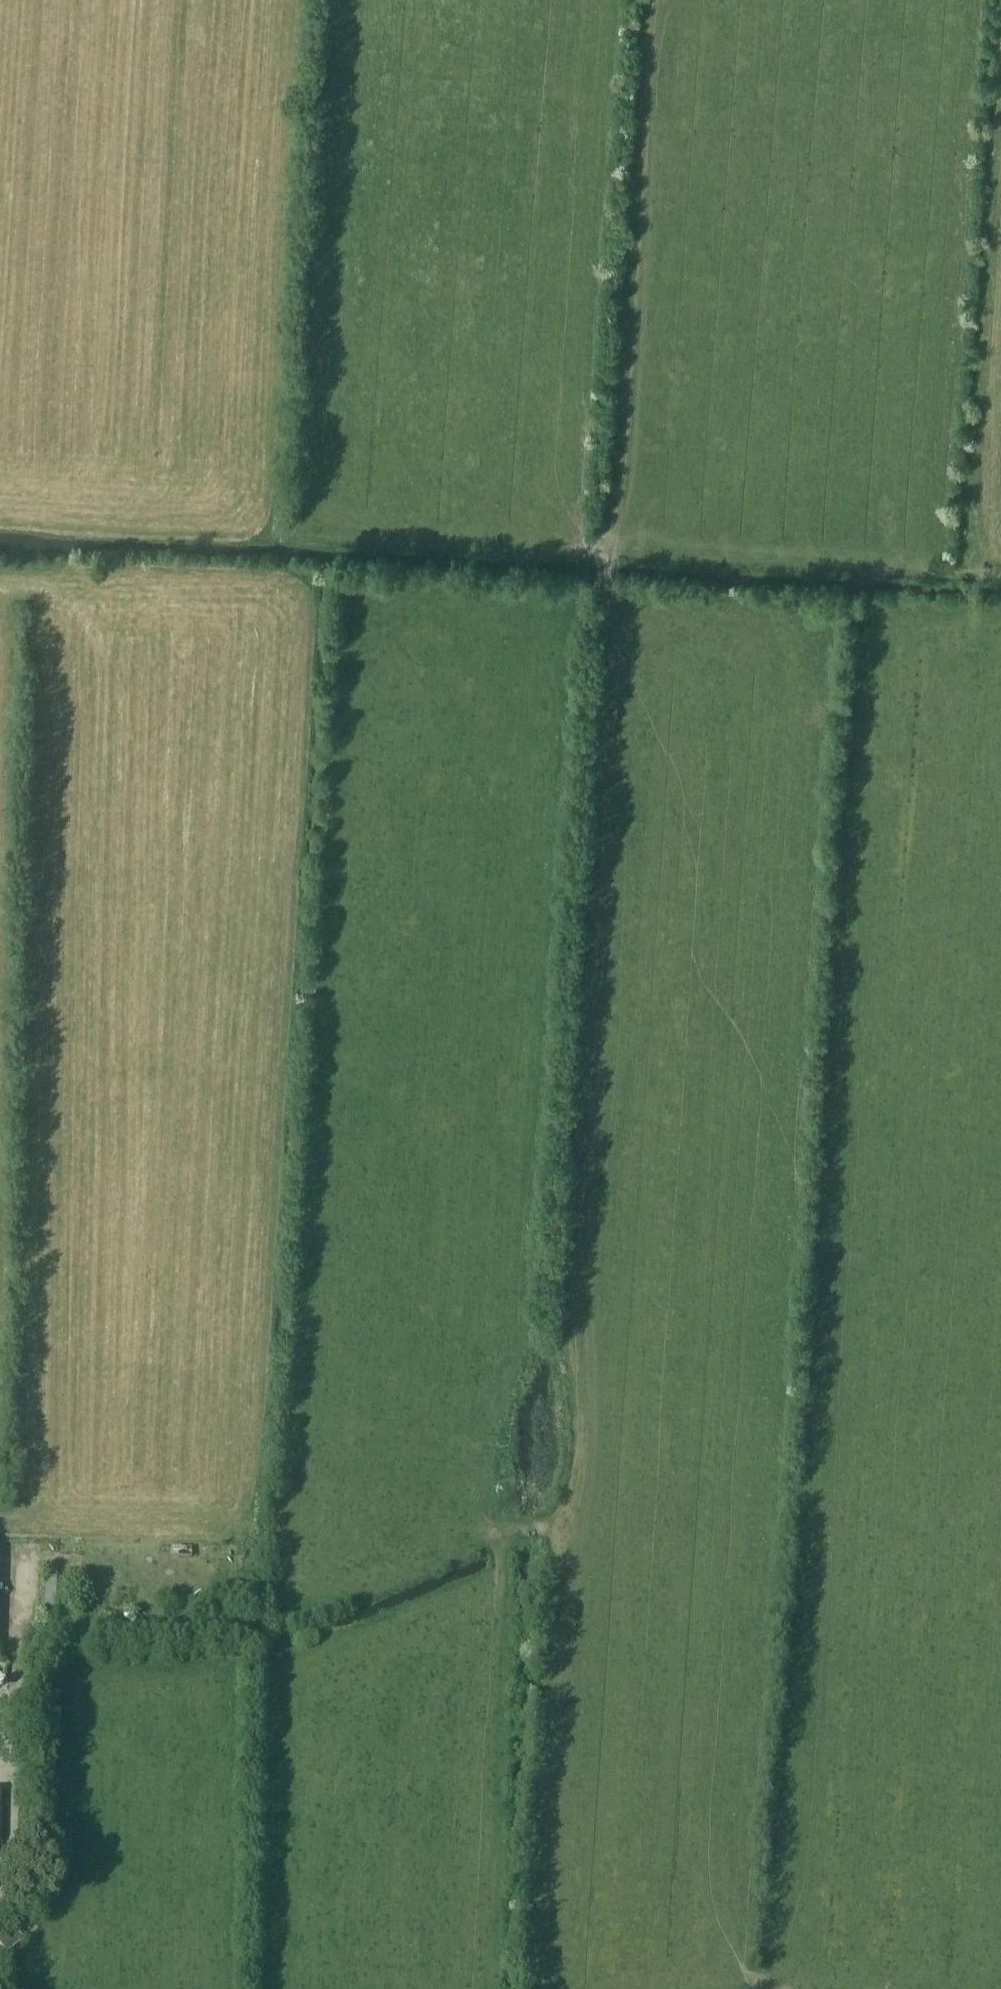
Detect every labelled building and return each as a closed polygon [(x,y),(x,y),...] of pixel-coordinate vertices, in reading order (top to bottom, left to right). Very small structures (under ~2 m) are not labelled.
[(65,1615),(65,1571),(52,1571),(52,1615),(65,1615)] [(21,1941),(18,1938),(9,1926),(0,1933),(0,1941),(9,1952),(21,1941)]
